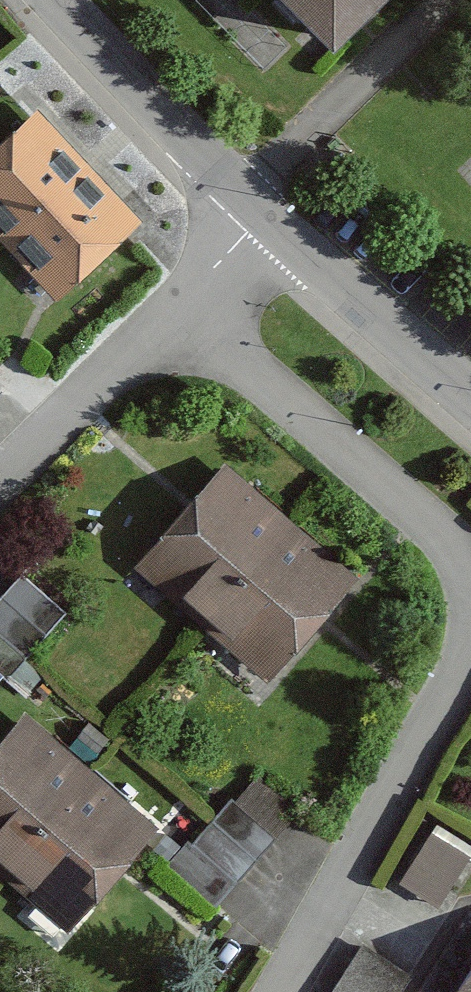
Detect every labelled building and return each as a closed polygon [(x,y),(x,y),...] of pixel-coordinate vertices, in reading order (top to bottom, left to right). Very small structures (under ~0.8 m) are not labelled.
[(335,37),(371,0),(297,0),(335,37)] [(38,120),(0,158),(0,251),(58,309),(142,224),(38,120)] [(361,581),(228,475),(142,581),(275,687),(361,581)] [(20,593),(0,614),(0,693),(60,629),(20,593)] [(26,725),(0,755),(0,880),(75,943),(162,839),(26,725)] [(289,825),(250,792),(179,876),(218,909),(289,825)] [(437,841),(408,890),(444,911),(470,866),(470,861),(437,841)] [(363,960),(347,991),(403,991),(408,983),(363,960)]
